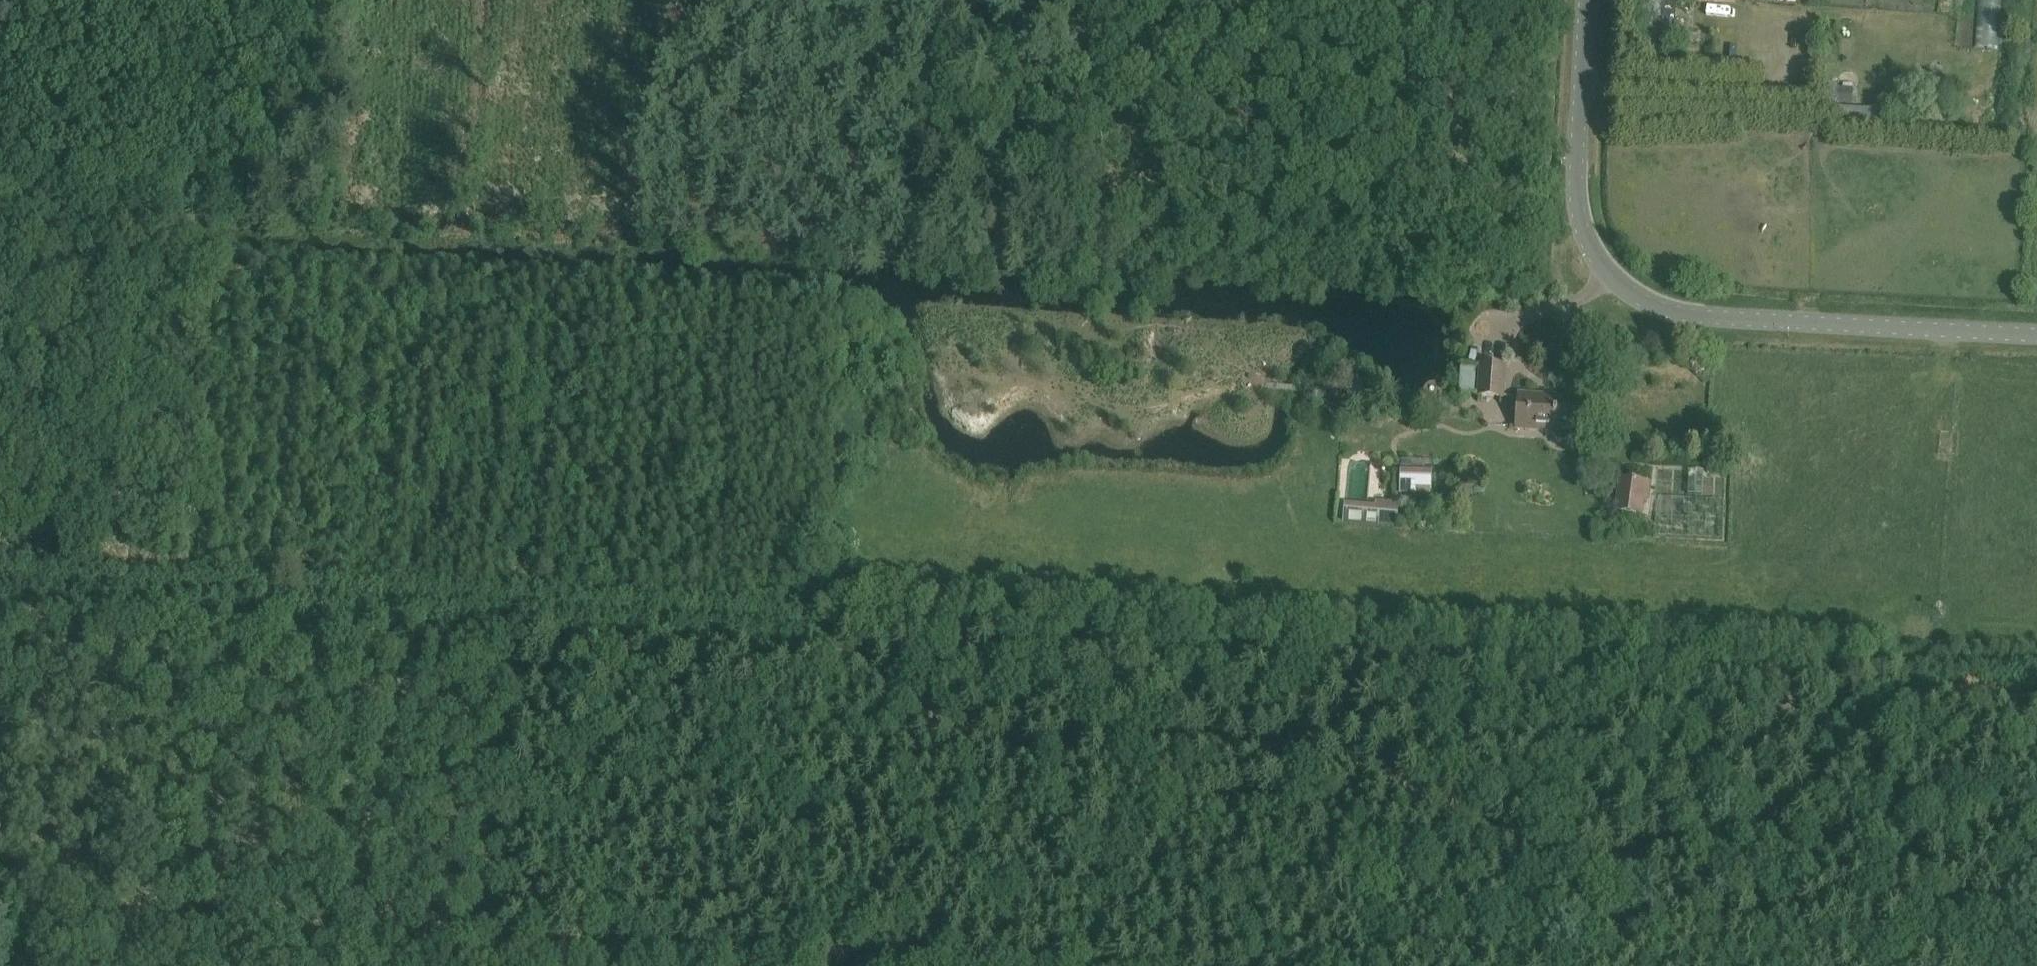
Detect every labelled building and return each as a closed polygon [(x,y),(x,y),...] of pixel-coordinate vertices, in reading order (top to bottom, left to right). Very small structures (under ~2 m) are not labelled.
[(1657,45),(1671,45),(1674,0),(1660,0),(1657,45)] [(1506,365),(1478,363),(1476,397),(1504,398),(1506,365)] [(1518,395),(1515,429),(1553,432),(1553,436),(1556,439),(1560,441),(1564,440),(1568,437),(1569,433),(1575,433),(1578,401),(1546,399),(1546,397),(1518,395)] [(1399,494),(1431,495),(1431,472),(1400,472),(1399,494)] [(1618,479),(1616,500),(1615,512),(1643,515),(1644,503),(1646,482),(1637,481),(1637,480),(1618,479)] [(1378,503),(1376,524),(1397,525),(1398,505),(1378,503)]
